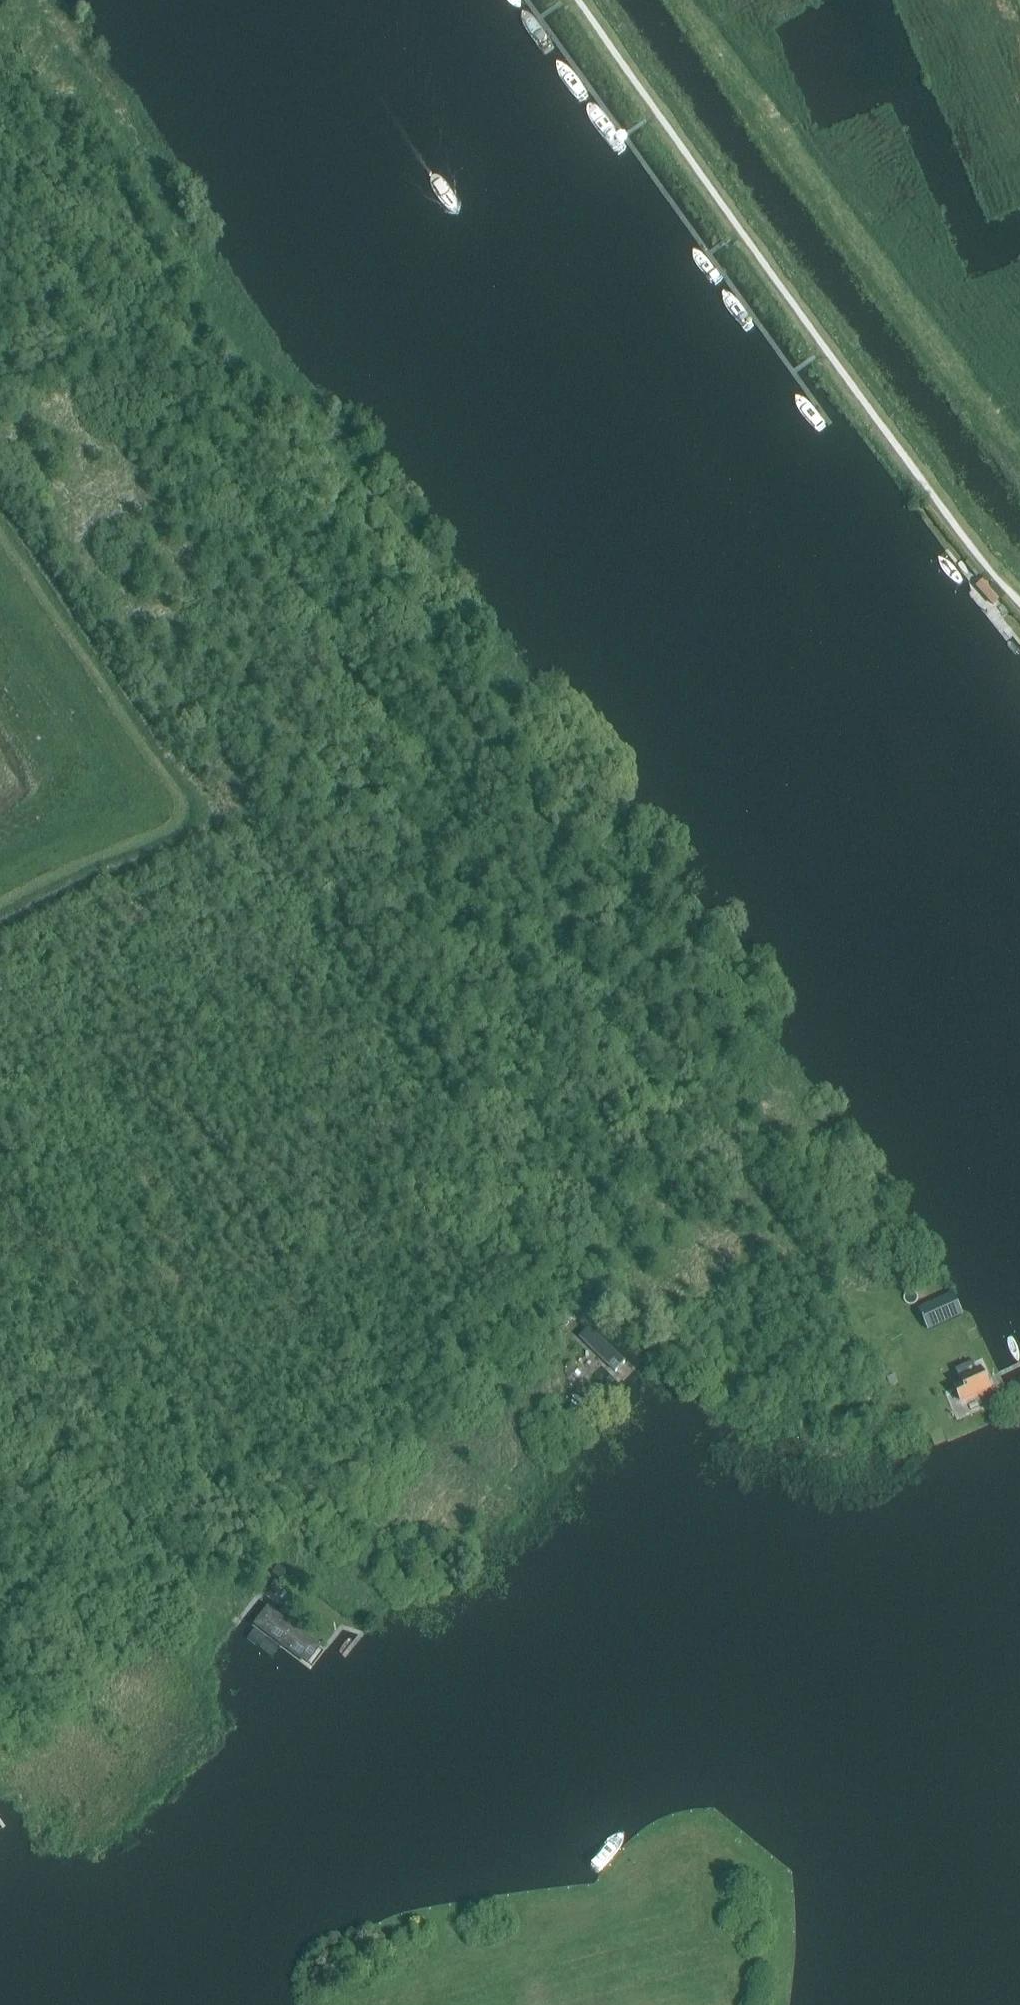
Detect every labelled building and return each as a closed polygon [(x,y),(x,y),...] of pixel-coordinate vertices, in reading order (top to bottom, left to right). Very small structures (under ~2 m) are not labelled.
[(962,1315),(952,1292),(919,1307),(929,1329),(962,1315)] [(626,1359),(589,1323),(578,1334),(614,1370),(626,1359)] [(977,1368),(973,1361),(956,1368),(962,1382),(955,1385),(962,1402),(992,1389),(981,1366),(977,1368)] [(320,1646),(267,1605),(252,1624),(306,1665),(320,1646)]
